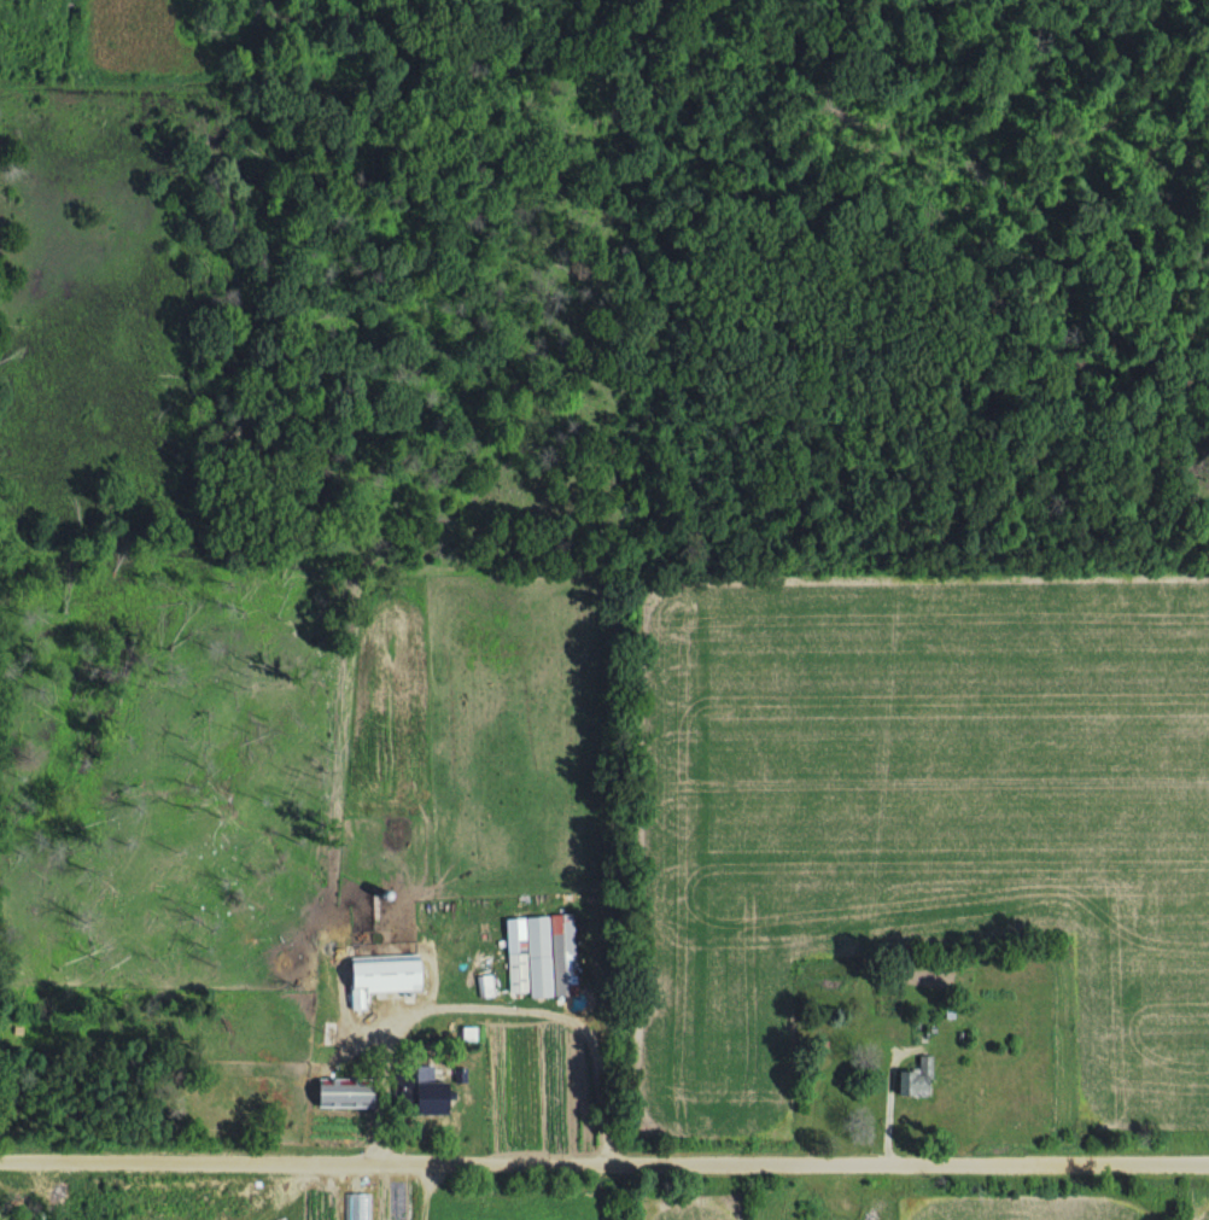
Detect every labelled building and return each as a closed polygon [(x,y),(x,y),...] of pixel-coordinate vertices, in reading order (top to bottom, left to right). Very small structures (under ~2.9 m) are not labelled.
[(366,1012),(365,995),(424,994),(423,957),(350,959),(351,1013),(366,1012)] [(478,1001),(493,1000),(492,978),(478,979),(478,1001)] [(900,1072),(900,1098),(934,1098),(934,1058),(919,1058),(919,1072),(900,1072)]
